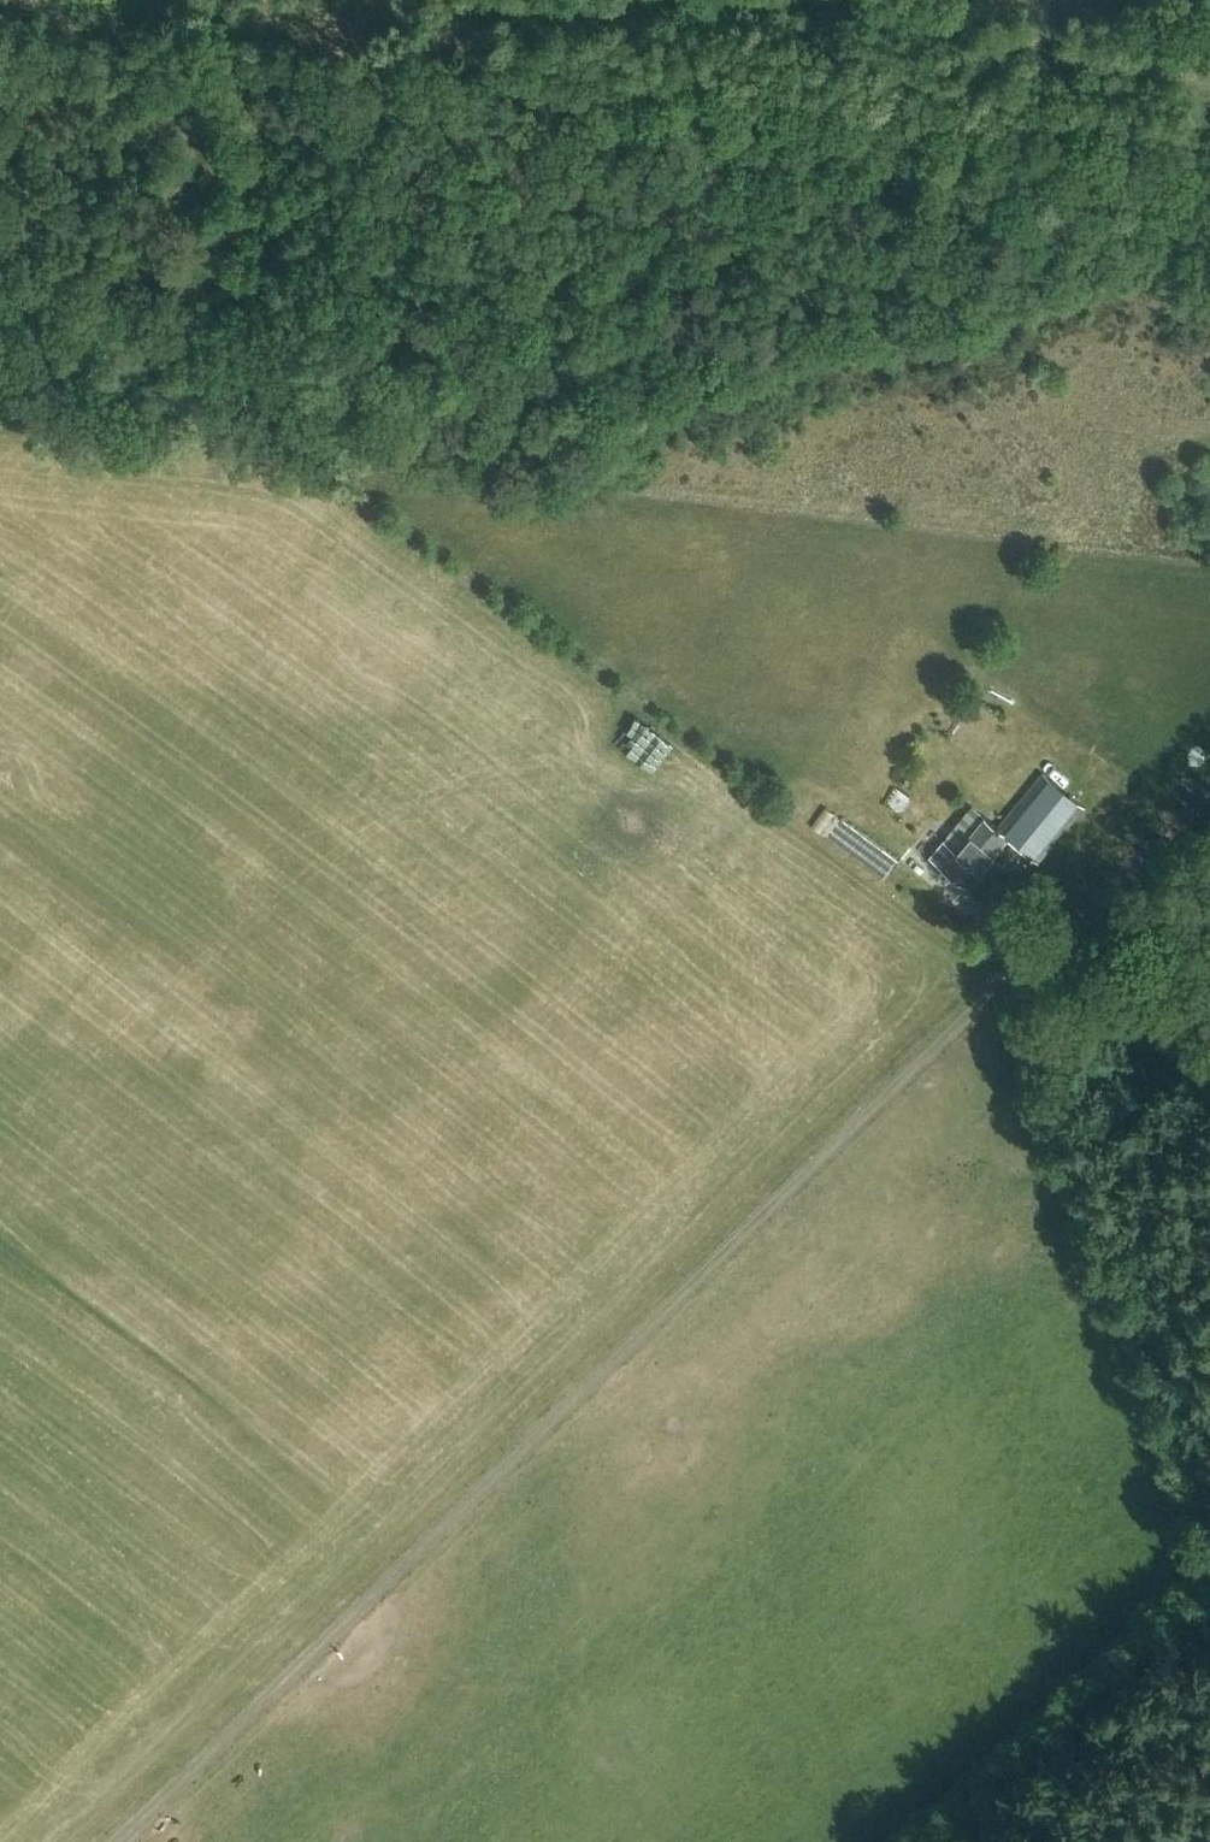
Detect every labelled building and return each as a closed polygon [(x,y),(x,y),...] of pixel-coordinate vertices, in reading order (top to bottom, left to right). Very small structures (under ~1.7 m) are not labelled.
[(984,815),(955,849),(942,839),(928,857),(965,887),(1007,836),(1038,862),(1083,808),(1040,773),(996,825),(984,815)]
